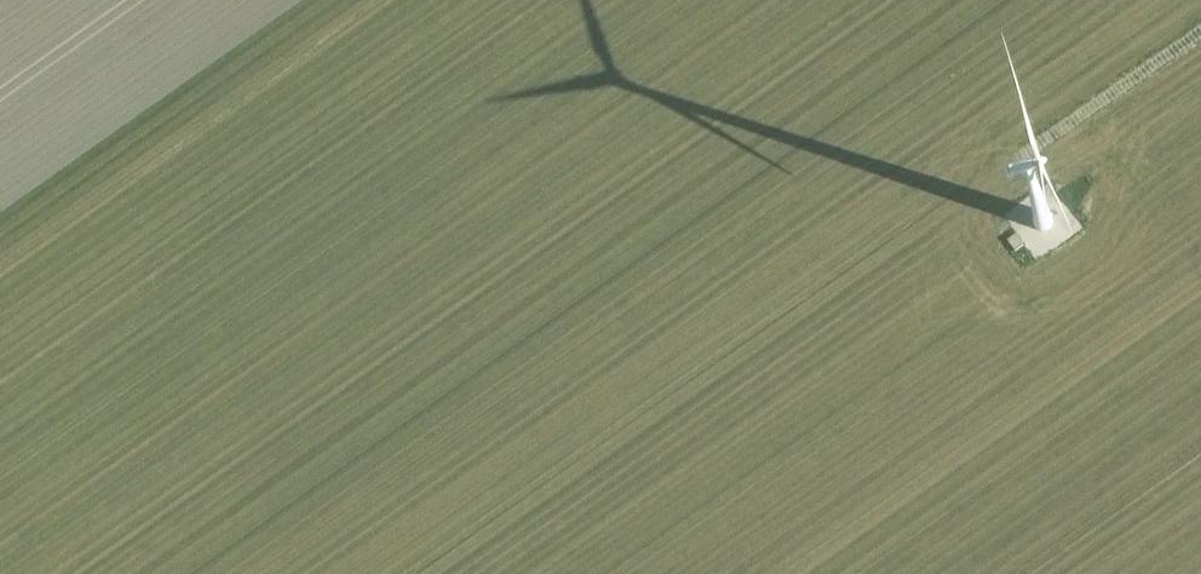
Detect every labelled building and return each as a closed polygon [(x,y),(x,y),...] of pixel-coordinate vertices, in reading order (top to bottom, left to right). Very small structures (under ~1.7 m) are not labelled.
[(999,230),(1022,230),(1022,244),(1050,243),(1050,211),(1030,211),(1030,218),(999,219),(999,230)]
